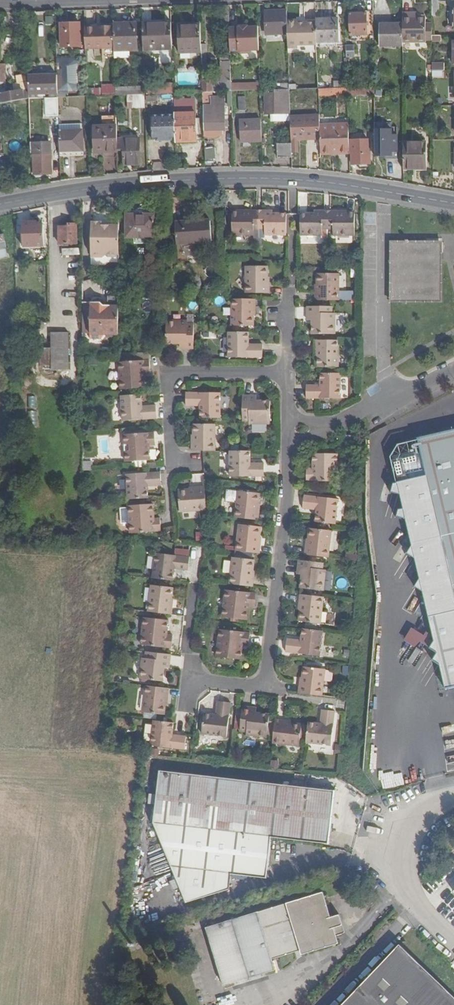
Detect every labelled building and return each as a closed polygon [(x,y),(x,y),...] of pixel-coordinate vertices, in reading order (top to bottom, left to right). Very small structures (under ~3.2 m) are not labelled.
[(287,21),(287,12),(265,12),(266,35),(288,35),(287,21)] [(350,36),(366,35),(366,13),(364,13),(365,14),(350,15),(350,36)] [(402,14),(402,25),(403,43),(425,43),(425,39),(432,39),(432,36),(432,27),(425,27),(425,17),(417,17),(412,18),(411,13),(402,14)] [(229,17),(222,17),(221,17),(221,29),(229,29),(229,17)] [(326,20),(315,20),(315,23),(316,43),(338,42),(338,23),(326,24),(326,20)] [(296,21),(287,21),(288,35),(288,44),(316,43),(315,23),(297,24),(296,21)] [(142,24),(143,51),(172,50),(171,23),(161,23),(142,24)] [(80,24),(60,24),(61,48),(80,47),(80,24)] [(137,24),(114,24),(114,26),(115,47),(115,52),(129,51),(137,51),(137,24)] [(201,53),(201,45),(200,25),(178,25),(179,54),(201,53)] [(403,43),(402,25),(379,25),(379,47),(403,47),(403,43)] [(85,28),(85,47),(115,47),(114,26),(85,28)] [(239,28),(229,29),(230,53),(238,52),(241,54),(248,54),(251,52),(259,52),(259,28),(248,28),(248,27),(239,27),(239,28)] [(129,51),(115,52),(115,60),(129,59),(129,51)] [(444,76),(444,62),(433,62),(433,76),(444,76)] [(231,81),(231,73),(230,63),(221,64),(221,82),(231,81)] [(203,93),(209,93),(218,92),(217,80),(207,80),(207,71),(202,71),(203,93)] [(317,90),(316,74),(289,76),(289,86),(289,90),(317,90)] [(50,98),(58,98),(58,77),(28,77),(29,87),(29,99),(50,98)] [(261,90),(261,83),(234,82),(234,89),(261,90)] [(0,104),(29,99),(29,87),(24,87),(23,90),(0,94),(0,96),(0,104)] [(276,91),(275,91),(275,94),(264,94),(264,114),(290,114),(289,90),(276,91)] [(204,132),(221,131),(225,131),(224,107),(209,107),(209,93),(203,93),(204,132)] [(58,98),(50,98),(50,111),(59,111),(58,98)] [(308,112),(314,112),(315,112),(315,101),(297,101),(298,119),(308,119),(308,118),(308,112)] [(154,141),(176,141),(175,114),(153,115),(154,141)] [(196,114),(175,114),(176,141),(176,143),(197,142),(196,114)] [(290,114),(271,114),(271,122),(290,121),(290,114)] [(118,150),(117,140),(117,117),(102,118),(102,127),(93,127),(94,153),(118,153),(118,150)] [(241,143),(262,142),(261,120),(240,121),(241,143)] [(377,157),(400,156),(400,127),(386,128),(386,122),(377,122),(377,157)] [(318,126),(318,137),(318,150),(336,150),(336,153),(349,153),(348,140),(348,125),(318,126)] [(59,132),(59,152),(82,152),(82,131),(59,132)] [(310,158),(319,158),(319,154),(318,150),(318,137),(309,137),(310,158)] [(140,140),(117,140),(118,150),(124,150),(124,165),(140,165),(140,140)] [(368,140),(348,140),(349,153),(351,153),(351,165),(371,164),(371,153),(368,153),(368,140)] [(291,156),(291,142),(277,143),(277,156),(291,156)] [(50,143),(31,144),(31,160),(33,160),(34,175),(51,174),(51,168),(51,161),(50,143)] [(426,143),(403,143),(404,170),(426,170),(426,143)] [(287,234),(286,214),(274,214),(273,210),(263,211),(263,214),(260,214),(257,214),(257,210),(247,211),(247,214),(233,215),(234,235),(255,235),(255,230),(260,230),(265,230),(265,234),(287,234)] [(317,213),(300,214),(300,236),(324,236),(324,229),(331,229),(337,229),(337,235),(361,235),(361,213),(344,213),(344,210),(334,210),(334,213),(331,213),(327,213),(327,210),(317,210),(317,213)] [(155,215),(126,215),(126,239),(155,239),(155,215)] [(104,255),(119,255),(120,217),(110,217),(110,224),(102,224),(102,221),(91,221),(91,258),(104,258),(104,255)] [(36,221),(22,222),(23,247),(43,246),(42,225),(37,225),(36,221)] [(176,223),(177,244),(212,242),(211,221),(176,223)] [(67,227),(59,228),(60,245),(77,244),(77,224),(67,225),(67,227)] [(442,243),(392,243),(392,302),(442,302),(442,243)] [(246,269),(246,294),(271,293),(271,286),(268,286),(267,269),(246,269)] [(316,292),(316,300),(340,300),(339,272),(318,273),(318,291),(316,292)] [(15,281),(0,280),(0,300),(6,301),(6,288),(15,289),(15,281)] [(355,300),(355,290),(343,290),(343,300),(355,300)] [(107,334),(119,334),(119,294),(108,295),(108,303),(100,303),(100,300),(90,300),(90,332),(90,339),(101,339),(107,334)] [(256,300),(232,300),(232,328),(253,328),(254,308),(256,308),(256,300)] [(333,305),(309,306),(309,319),(315,320),(315,333),(337,333),(337,314),(334,314),(333,305)] [(8,321),(8,307),(0,307),(0,320),(8,321)] [(187,321),(166,321),(166,345),(179,345),(180,349),(193,349),(193,324),(187,324),(187,321)] [(50,331),(50,367),(68,367),(68,330),(50,331)] [(248,334),(229,333),(229,360),(263,360),(263,346),(249,346),(248,334)] [(340,367),(340,341),(314,341),(315,348),(318,348),(318,368),(340,367)] [(149,361),(119,363),(121,390),(146,388),(145,375),(150,375),(149,361)] [(341,398),(341,373),(321,373),(321,384),(309,384),(309,397),(341,398)] [(198,405),(198,419),(221,419),(221,392),(186,392),(187,405),(198,405)] [(142,395),(122,397),(123,423),(158,421),(157,406),(143,407),(142,395)] [(258,396),(244,396),(244,419),(244,420),(252,420),(252,424),(271,424),(271,402),(258,402),(258,396)] [(203,451),(217,452),(217,424),(195,424),(194,443),(192,443),(192,451),(203,451)] [(453,675),(453,431),(418,439),(418,441),(400,446),(392,458),(398,483),(395,483),(392,494),(401,496),(404,510),(400,510),(398,517),(407,520),(413,547),(409,554),(417,560),(421,580),(417,586),(421,591),(424,591),(434,588),(453,675)] [(154,435),(124,437),(126,463),(150,462),(150,448),(155,447),(154,435)] [(243,452),(231,452),(231,478),(265,479),(266,467),(251,466),(251,452),(243,452)] [(337,454),(314,454),(313,468),(306,468),(306,481),(336,481),(337,454)] [(129,500),(148,499),(148,486),(160,485),(159,473),(127,474),(129,500)] [(181,512),(207,510),(206,488),(198,488),(198,491),(179,493),(181,512)] [(239,518),(261,520),(261,513),(259,513),(259,494),(238,492),(236,515),(240,515),(239,518)] [(315,522),(335,524),(338,499),(304,495),(303,509),(317,511),(315,522)] [(154,504),(129,506),(131,535),(163,532),(162,519),(155,519),(154,504)] [(240,526),(237,551),(261,554),(261,546),(260,546),(261,527),(240,526)] [(305,548),(304,556),(329,558),(331,531),(310,529),(308,548),(305,548)] [(158,553),(155,580),(174,582),(176,569),(190,570),(191,557),(158,553)] [(234,559),(231,585),(255,587),(255,579),(253,578),(254,561),(234,559)] [(327,563),(300,560),(299,574),(303,574),(302,588),(326,589),(327,563)] [(153,588),(150,613),(172,616),(173,608),(171,608),(173,590),(168,590),(160,589),(153,588)] [(453,689),(453,675),(434,588),(424,591),(435,640),(431,648),(438,654),(433,661),(433,662),(441,667),(446,690),(453,689)] [(257,595),(226,592),(224,619),(249,621),(251,607),(256,608),(257,595)] [(321,623),(323,597),(299,595),(299,603),(301,603),(299,621),(321,623)] [(169,621),(147,619),(144,647),(172,650),(173,637),(168,636),(169,621)] [(422,646),(427,638),(409,627),(400,640),(411,648),(415,642),(422,646)] [(321,656),(324,632),(302,630),(301,641),(288,640),(287,653),(321,656)] [(251,634),(220,632),(218,659),(242,662),(243,646),(250,647),(251,634)] [(169,669),(171,656),(146,653),(145,660),(141,660),(139,680),(162,682),(164,669),(169,669)] [(298,694),(322,697),(324,671),(304,670),(302,687),(299,686),(298,694)] [(170,690),(145,688),(143,714),(165,716),(166,700),(169,701),(170,690)] [(218,719),(207,718),(204,739),(229,741),(232,708),(219,706),(218,719)] [(259,708),(245,707),(242,732),(250,733),(250,737),(269,739),(272,715),(258,714),(259,708)] [(311,723),(308,744),(333,747),(337,713),(323,711),(321,724),(311,723)] [(277,718),(274,743),(300,746),(303,724),(286,722),(286,719),(277,718)] [(173,724),(154,722),(152,748),(185,752),(187,739),(174,738),(176,726),(173,725),(173,724)] [(335,790),(159,771),(153,821),(187,902),(229,890),(230,874),(267,878),(272,837),(329,843),(335,790)] [(147,860),(140,859),(137,876),(145,877),(147,860)] [(323,892),(206,927),(224,985),(275,969),(271,959),(301,951),(302,954),(339,943),(337,936),(345,933),(339,915),(330,918),(323,892)] [(400,945),(342,1004),(453,1004),(453,997),(400,945)]
